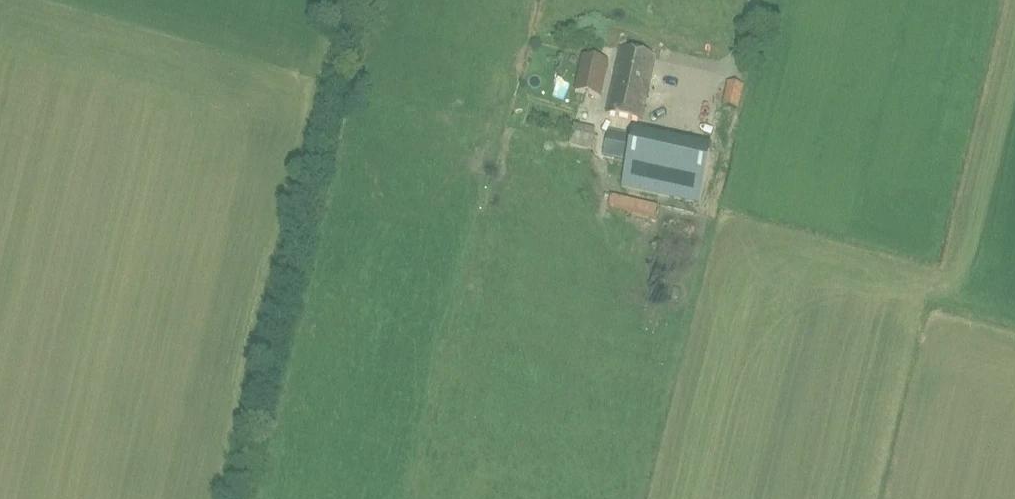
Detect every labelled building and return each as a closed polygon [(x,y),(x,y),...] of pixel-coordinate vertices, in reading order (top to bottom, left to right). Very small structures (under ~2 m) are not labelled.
[(640,120),(654,57),(619,49),(605,113),(640,120)] [(599,98),(607,63),(582,57),(574,92),(599,98)] [(742,87),(727,81),(722,105),(737,111),(742,87)] [(591,151),(595,129),(575,125),(570,146),(591,151)] [(623,184),(639,188),(699,202),(711,149),(651,136),(650,140),(607,131),(602,154),(628,160),(623,184)]
